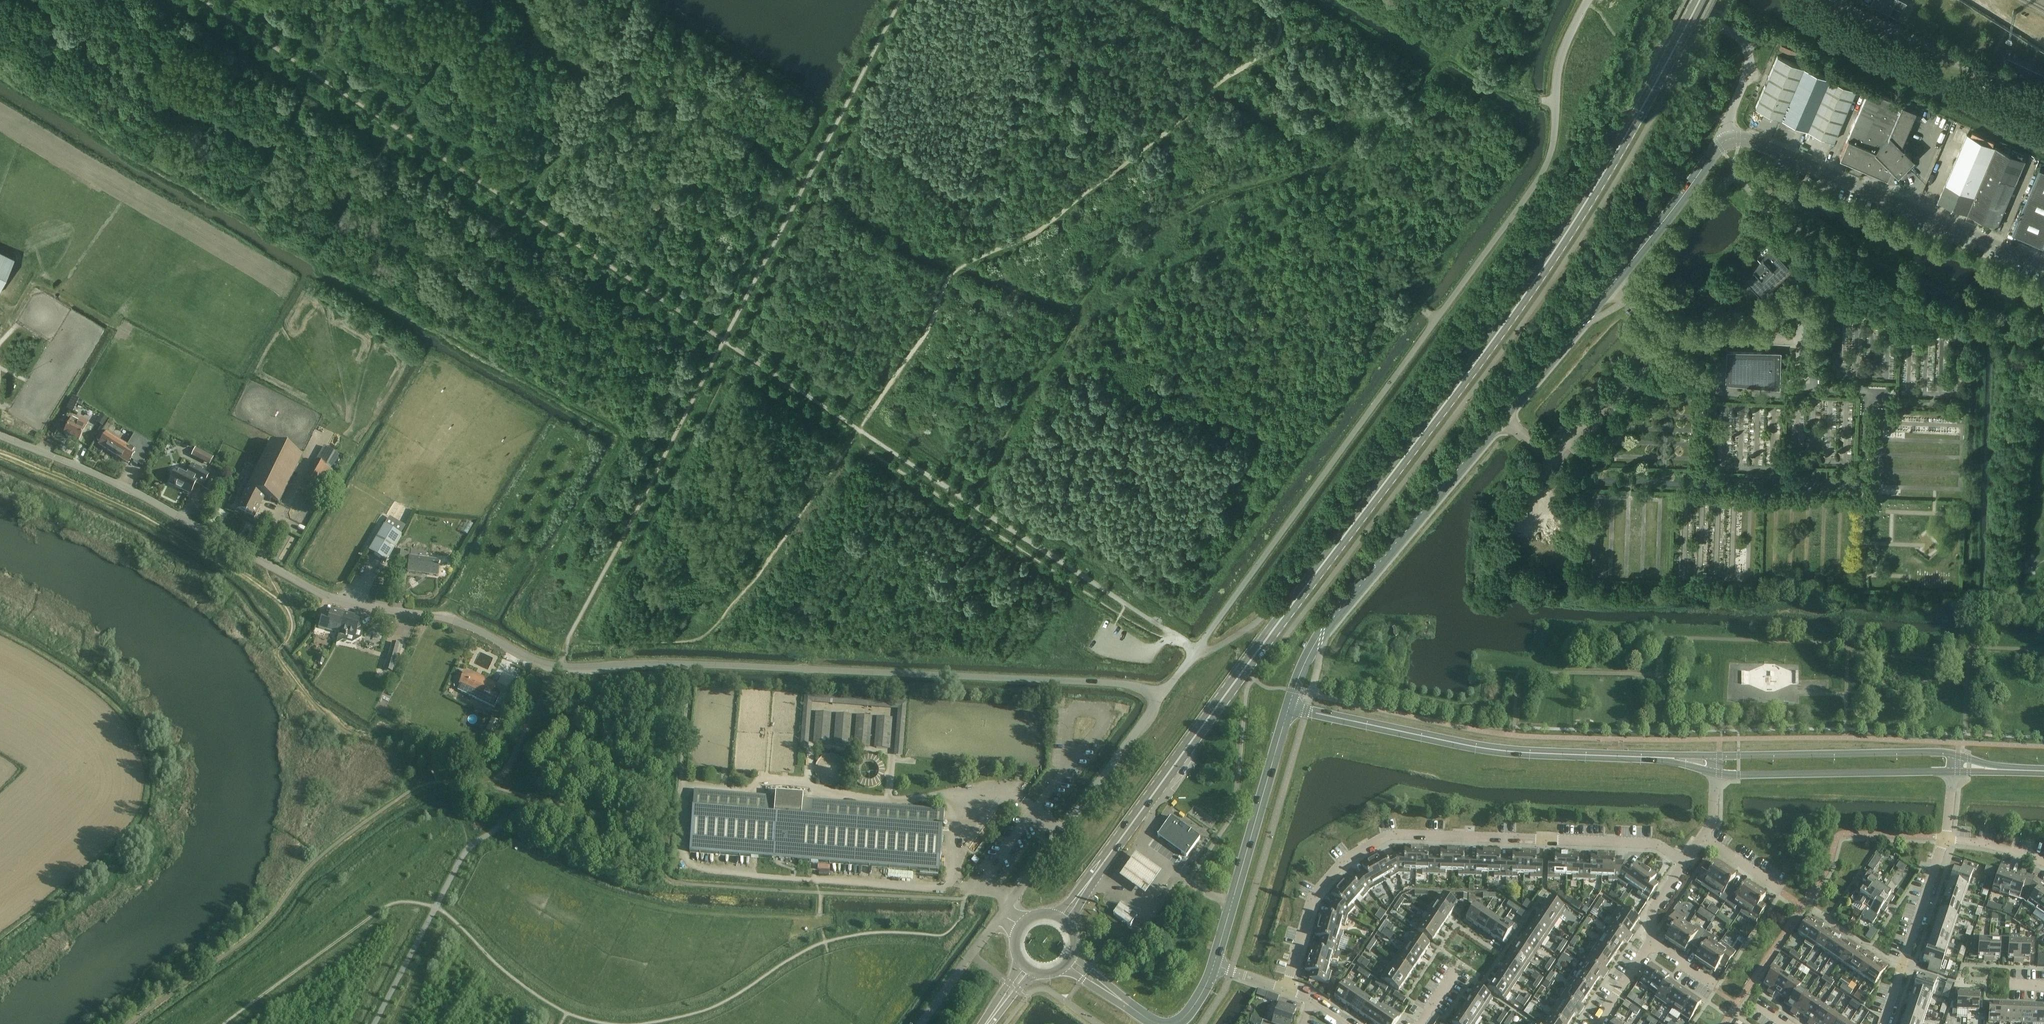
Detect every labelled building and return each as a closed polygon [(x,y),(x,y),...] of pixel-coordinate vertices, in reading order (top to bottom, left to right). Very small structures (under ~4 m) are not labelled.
[(1903,0),(1872,0),(1870,4),(1889,14),(1893,6),(1902,11),(1907,2),(1903,0)] [(1781,119),(1804,67),(1777,56),(1755,108),(1781,119)] [(2042,73),(2007,56),(2003,65),(2038,82),(2042,73)] [(1804,67),(1781,119),(1807,130),(1829,78),(1804,67)] [(1829,78),(1807,130),(1833,141),(1855,90),(1829,78)] [(1847,138),(1839,157),(1886,177),(1891,167),(1895,172),(1898,168),(1902,164),(1904,162),(1911,156),(1900,146),(1915,110),(1901,104),(1868,90),(1847,138)] [(1968,213),(1996,149),(1966,135),(1938,200),(1968,213)] [(1996,149),(1968,213),(1997,226),(2026,162),(1996,149)] [(2043,246),(2043,245),(2043,170),(2040,168),(2013,232),(2043,246)] [(15,257),(0,250),(0,288),(15,257)] [(1744,276),(1742,277),(1743,278),(1744,277),(1748,280),(1746,281),(1747,282),(1748,281),(1751,284),(1750,285),(1750,286),(1752,285),(1755,288),(1753,289),(1754,290),(1755,288),(1759,292),(1757,293),(1758,294),(1759,292),(1762,296),(1761,297),(1761,298),(1771,289),(1771,288),(1770,286),(1780,278),(1781,279),(1791,270),(1790,270),(1790,271),(1786,267),(1788,266),(1787,266),(1786,267),(1783,263),(1784,262),(1782,263),(1779,259),(1780,258),(1779,259),(1775,256),(1777,254),(1773,250),(1763,259),(1752,269),(1744,276)] [(1727,367),(1727,383),(1739,384),(1739,381),(1748,382),(1775,383),(1775,370),(1779,370),(1780,353),(1763,352),(1731,351),(1730,362),(1730,367),(1727,367)] [(73,397),(70,402),(77,405),(81,407),(83,403),(83,402),(77,399),(73,397)] [(100,415),(95,423),(104,428),(109,421),(100,415)] [(72,418),(64,435),(78,442),(88,422),(80,418),(79,421),(72,418)] [(97,439),(96,440),(100,443),(99,444),(129,463),(131,460),(141,467),(145,459),(153,448),(151,444),(144,440),(134,434),(131,440),(126,447),(115,440),(106,434),(102,432),(101,431),(97,439)] [(243,485),(236,500),(240,502),(236,510),(254,518),(264,497),(278,504),(302,456),(271,441),(248,488),(243,485)] [(324,446),(316,461),(315,460),(304,480),(321,490),(341,456),(324,446)] [(203,452),(200,458),(210,463),(213,458),(203,452)] [(193,464),(187,475),(176,470),(168,484),(181,490),(182,489),(190,494),(197,481),(204,484),(210,473),(193,464)] [(384,526),(368,552),(385,562),(401,536),(404,531),(387,520),(384,526)] [(425,559),(426,553),(400,550),(398,563),(408,565),(407,572),(437,576),(439,561),(425,559)] [(319,627),(338,633),(340,628),(345,613),(331,609),(330,614),(323,612),(319,627)] [(338,640),(348,635),(354,637),(356,630),(360,628),(358,624),(360,617),(345,613),(340,628),(338,633),(337,640),(338,640)] [(392,643),(384,669),(392,672),(397,654),(400,655),(402,646),(399,645),(392,643)] [(460,684),(461,684),(458,691),(494,708),(502,693),(494,689),(495,686),(490,684),(490,682),(481,677),(480,680),(474,677),(474,676),(465,672),(460,684)] [(800,742),(806,743),(810,701),(899,708),(896,750),(902,750),(906,703),(804,694),(800,742)] [(817,714),(815,743),(826,744),(829,715),(817,714)] [(837,715),(835,745),(847,746),(849,716),(837,715)] [(858,717),(855,747),(867,748),(870,718),(858,717)] [(492,718),(486,729),(494,733),(500,722),(492,718)] [(878,718),(876,748),(888,749),(890,719),(878,718)] [(483,732),(480,739),(490,744),(493,737),(488,735),(483,732)] [(694,792),(689,853),(939,872),(944,811),(804,800),(773,798),(694,792)] [(1187,857),(1199,839),(1200,838),(1200,837),(1172,817),(1171,817),(1171,818),(1157,836),(1158,837),(1186,857),(1187,857)] [(1404,854),(1394,853),(1396,859),(1399,874),(1409,874),(1409,870),(1416,870),(1417,848),(1405,848),(1404,854)] [(1417,848),(1416,870),(1422,870),(1422,875),(1434,875),(1434,860),(1434,855),(1428,855),(1429,849),(1417,848)] [(1434,860),(1434,875),(1445,875),(1445,871),(1452,872),(1453,850),(1441,849),(1440,855),(1434,855),(1434,860)] [(1453,850),(1452,872),(1458,872),(1458,876),(1470,876),(1470,862),(1470,856),(1464,856),(1465,850),(1453,850)] [(1470,862),(1470,876),(1481,877),(1481,873),(1488,873),(1489,851),(1477,850),(1476,856),(1470,856),(1470,862)] [(1489,851),(1488,873),(1494,873),(1494,877),(1506,878),(1506,863),(1506,857),(1500,857),(1501,851),(1489,851)] [(1506,863),(1506,878),(1517,878),(1517,874),(1524,874),(1525,852),(1513,852),(1512,857),(1506,857),(1506,863)] [(1525,852),(1524,874),(1530,874),(1530,879),(1542,879),(1543,862),(1543,859),(1536,858),(1537,853),(1525,852)] [(1383,853),(1372,859),(1383,878),(1389,875),(1391,879),(1399,874),(1396,859),(1394,853),(1385,858),(1383,853)] [(1548,862),(1547,879),(1560,880),(1560,875),(1566,876),(1567,854),(1555,853),(1555,859),(1548,859),(1548,862)] [(1567,854),(1566,876),(1572,876),(1572,880),(1584,880),(1584,866),(1585,860),(1579,860),(1579,854),(1567,854)] [(1145,895),(1161,873),(1140,857),(1136,855),(1120,877),(1124,880),(1145,895)] [(1584,866),(1584,880),(1595,881),(1596,877),(1602,877),(1603,855),(1591,855),(1591,860),(1585,860),(1584,866)] [(1603,855),(1602,877),(1608,877),(1608,881),(1618,882),(1623,867),(1625,861),(1615,861),(1615,856),(1603,855)] [(1364,870),(1357,874),(1361,879),(1370,890),(1380,885),(1378,882),(1383,878),(1372,859),(1362,865),(1364,870)] [(1623,867),(1618,882),(1627,887),(1629,884),(1634,887),(1646,869),(1636,863),(1633,867),(1625,861),(1623,867)] [(1872,861),(1868,867),(1874,871),(1878,865),(1872,861)] [(1702,871),(1695,883),(1705,889),(1707,887),(1712,890),(1714,887),(1726,870),(1716,863),(1711,870),(1706,866),(1702,871)] [(1950,880),(1968,886),(1974,870),(1962,866),(1960,872),(1954,869),(1950,880)] [(1984,874),(1993,877),(1996,870),(1986,866),(1984,874)] [(2000,866),(1992,891),(2008,896),(2015,876),(2005,872),(2007,868),(2000,866)] [(1646,869),(1634,887),(1639,891),(1637,894),(1647,901),(1657,887),(1659,885),(1653,881),(1656,876),(1646,869)] [(1714,887),(1712,890),(1717,894),(1715,896),(1725,903),(1733,891),(1728,888),(1731,883),(1736,876),(1726,870),(1714,887)] [(1348,877),(1340,886),(1356,900),(1360,896),(1363,898),(1370,890),(1361,879),(1357,874),(1352,881),(1348,877)] [(1864,888),(1875,895),(1883,883),(1880,881),(1881,879),(1874,874),(1869,881),(1865,878),(1862,882),(1866,885),(1864,888)] [(2023,901),(2035,878),(2027,875),(2025,879),(2015,876),(2008,896),(2023,901)] [(2043,898),(2043,889),(2040,886),(2042,883),(2035,878),(2023,901),(2036,910),(2043,898)] [(1968,886),(1950,880),(1947,890),(1965,896),(1968,886)] [(1742,910),(1755,890),(1746,883),(1738,895),(1733,891),(1725,903),(1735,909),(1737,906),(1742,910)] [(1875,895),(1886,902),(1888,899),(1892,902),(1894,898),(1891,895),(1895,888),(1888,883),(1886,885),(1883,883),(1875,895)] [(1336,899),(1330,905),(1335,908),(1348,916),(1355,908),(1352,905),(1356,900),(1340,886),(1332,895),(1336,899)] [(1875,895),(1864,888),(1862,891),(1858,889),(1851,900),(1862,907),(1863,905),(1867,908),(1875,895)] [(1742,910),(1740,913),(1745,916),(1755,923),(1763,912),(1766,907),(1761,903),(1765,896),(1755,890),(1742,910)] [(1965,896),(1947,890),(1943,900),(1961,906),(1965,896)] [(1437,904),(1451,914),(1452,913),(1452,912),(1452,911),(1457,904),(1443,895),(1437,904)] [(1886,902),(1875,895),(1867,908),(1860,918),(1860,919),(1861,917),(1872,924),(1871,926),(1877,917),(1876,916),(1881,910),(1885,912),(1887,908),(1884,906),(1886,902)] [(2036,910),(2043,916),(2043,898),(2036,910)] [(1543,908),(1559,919),(1566,909),(1550,899),(1545,906),(1544,907),(1543,907),(1543,908)] [(1571,904),(1570,905),(1578,910),(1582,904),(1574,899),(1573,900),(1571,904)] [(1961,906),(1943,900),(1940,911),(1958,917),(1961,906)] [(1117,910),(1113,914),(1113,915),(1130,926),(1133,922),(1137,917),(1137,916),(1121,905),(1121,904),(1120,905),(1117,910)] [(1451,914),(1437,904),(1431,913),(1445,923),(1449,916),(1450,915),(1451,915),(1451,914)] [(1322,913),(1318,924),(1339,930),(1341,924),(1345,925),(1348,916),(1335,908),(1330,905),(1327,914),(1322,913)] [(1475,925),(1485,911),(1475,905),(1466,919),(1473,924),(1474,925),(1475,925)] [(1559,919),(1543,908),(1542,909),(1542,910),(1537,917),(1553,928),(1559,919)] [(1639,919),(1636,918),(1622,908),(1615,918),(1632,929),(1639,919)] [(1484,931),(1494,917),(1485,911),(1475,925),(1476,926),(1477,926),(1478,927),(1484,931)] [(1958,917),(1940,911),(1936,921),(1955,927),(1958,917)] [(1675,945),(1678,940),(1687,928),(1681,924),(1685,918),(1675,912),(1667,923),(1673,927),(1665,938),(1675,945)] [(1445,923),(1431,913),(1425,922),(1439,932),(1440,931),(1440,930),(1440,929),(1445,923)] [(1714,917),(1708,913),(1704,919),(1710,923),(1714,917)] [(1493,937),(1503,923),(1494,917),(1484,931),(1491,936),(1492,936),(1492,937),(1493,937)] [(1553,928),(1537,917),(1533,924),(1532,925),(1531,925),(1531,926),(1547,937),(1553,928)] [(1615,918),(1609,926),(1626,938),(1630,940),(1633,936),(1629,934),(1632,929),(1615,918)] [(1807,940),(1819,921),(1814,918),(1812,921),(1808,918),(1798,934),(1807,939),(1807,940)] [(1439,932),(1425,922),(1420,919),(1414,929),(1432,941),(1437,934),(1438,933),(1439,932)] [(1503,923),(1493,937),(1494,938),(1495,939),(1498,940),(1503,943),(1505,940),(1512,930),(1514,931),(1517,927),(1505,919),(1503,923)] [(1813,949),(1815,945),(1825,930),(1821,927),(1824,924),(1819,921),(1807,940),(1807,939),(1804,943),(1813,949)] [(1955,927),(1936,921),(1933,931),(1951,937),(1955,927)] [(1318,924),(1315,936),(1320,937),(1319,943),(1324,945),(1338,949),(1341,940),(1342,938),(1338,937),(1339,930),(1318,924)] [(1698,944),(1700,940),(1705,932),(1696,925),(1692,931),(1687,928),(1678,940),(1675,945),(1685,952),(1693,940),(1698,944)] [(1525,935),(1541,946),(1547,937),(1531,926),(1530,927),(1530,928),(1525,935)] [(1609,926),(1603,935),(1610,940),(1620,947),(1624,942),(1627,944),(1630,940),(1626,938),(1609,926)] [(1824,951),(1831,940),(1836,932),(1831,929),(1829,933),(1825,930),(1815,945),(1824,951)] [(1930,941),(1948,947),(1951,937),(1933,931),(1930,941)] [(1705,965),(1716,948),(1711,944),(1715,939),(1705,932),(1700,940),(1698,944),(1703,947),(1695,959),(1705,965)] [(1832,957),(1842,941),(1838,939),(1841,935),(1836,932),(1831,940),(1824,951),(1832,957)] [(1430,945),(1411,933),(1405,942),(1424,955),(1424,954),(1425,952),(1430,945)] [(1519,944),(1535,955),(1541,946),(1525,935),(1521,942),(1520,942),(1519,943),(1519,944)] [(1620,947),(1610,940),(1603,935),(1597,944),(1614,956),(1620,947)] [(1971,952),(1971,958),(1978,958),(1984,958),(1984,962),(1988,962),(1989,940),(1985,940),(1979,940),(1979,936),(1974,936),(1974,940),(1974,952),(1971,952)] [(1989,940),(1988,962),(1993,962),(1993,959),(2000,959),(2000,953),(2004,953),(2005,937),(2000,937),(2000,941),(1989,940)] [(2018,963),(2019,942),(2009,941),(2009,938),(2005,937),(2004,953),(2008,954),(2007,959),(2014,960),(2013,963),(2018,963)] [(2019,942),(2018,963),(2023,963),(2023,960),(2030,960),(2030,955),(2034,955),(2035,939),(2030,939),(2030,942),(2019,942)] [(1840,962),(1853,944),(1848,940),(1846,944),(1842,941),(1832,957),(1840,962)] [(1948,947),(1930,941),(1926,951),(1944,957),(1948,947)] [(1424,955),(1405,942),(1399,951),(1417,964),(1422,957),(1423,956),(1424,955)] [(1312,947),(1308,959),(1329,965),(1331,959),(1335,960),(1338,949),(1324,945),(1319,943),(1317,949),(1312,947)] [(1513,953),(1529,964),(1535,955),(1519,944),(1518,945),(1518,946),(1513,953)] [(1614,956),(1597,944),(1591,953),(1608,965),(1614,956)] [(1849,968),(1859,953),(1855,950),(1858,947),(1853,944),(1840,962),(1849,968)] [(1716,948),(1705,965),(1715,972),(1722,960),(1728,964),(1736,952),(1725,945),(1722,951),(1716,948)] [(1417,964),(1399,951),(1393,960),(1412,973),(1412,972),(1412,971),(1413,970),(1417,964)] [(1926,951),(1923,962),(1929,964),(1928,970),(1939,974),(1945,975),(1950,959),(1944,957),(1926,951)] [(1857,974),(1870,955),(1865,952),(1863,955),(1859,953),(1849,968),(1857,974)] [(1529,964),(1513,953),(1509,960),(1508,961),(1507,962),(1523,973),(1529,964)] [(1591,953),(1585,962),(1602,974),(1606,976),(1609,972),(1605,969),(1608,965),(1591,953)] [(1866,979),(1876,964),(1872,962),(1875,958),(1870,955),(1857,974),(1866,979)] [(1308,959),(1305,970),(1311,972),(1309,978),(1312,979),(1328,984),(1332,972),(1328,971),(1329,965),(1308,959)] [(1581,959),(1575,969),(1596,983),(1600,978),(1603,980),(1606,976),(1602,974),(1585,962),(1581,959)] [(1412,973),(1393,960),(1387,969),(1405,981),(1410,975),(1411,974),(1412,973)] [(1501,971),(1517,982),(1523,973),(1507,962),(1506,963),(1506,964),(1501,971)] [(1876,964),(1866,979),(1875,985),(1887,967),(1882,963),(1880,967),(1876,964)] [(1649,989),(1660,973),(1651,967),(1640,983),(1649,989)] [(1381,979),(1399,991),(1405,981),(1387,969),(1381,979)] [(1569,978),(1573,980),(1590,992),(1596,983),(1575,969),(1569,978)] [(1770,994),(1783,975),(1774,969),(1764,984),(1769,988),(1767,992),(1770,994)] [(1517,982),(1501,971),(1497,978),(1496,979),(1495,980),(1511,991),(1517,982)] [(1660,973),(1649,989),(1657,995),(1667,981),(1669,979),(1660,973)] [(1781,996),(1791,981),(1783,975),(1770,994),(1773,996),(1776,992),(1781,996)] [(1914,989),(1932,995),(1937,978),(1926,975),(1924,980),(1917,978),(1914,989)] [(1334,997),(1341,1002),(1342,1002),(1343,1003),(1353,989),(1355,986),(1346,979),(1334,997)] [(1494,982),(1489,989),(1505,1000),(1511,991),(1495,980),(1494,981),(1494,982)] [(1567,989),(1584,1001),(1590,992),(1573,980),(1567,989)] [(1675,986),(1667,981),(1657,995),(1655,997),(1664,1003),(1675,986)] [(1791,981),(1781,996),(1786,1000),(1784,1003),(1787,1005),(1797,990),(1798,990),(1800,987),(1791,981)] [(1672,1009),(1684,992),(1675,986),(1664,1003),(1672,1009)] [(1477,987),(1472,995),(1471,995),(1470,996),(1470,997),(1486,1008),(1493,998),(1477,987)] [(1539,991),(1536,995),(1540,997),(1543,993),(1545,989),(1541,987),(1539,991)] [(1325,988),(1322,993),(1328,997),(1331,992),(1325,988)] [(1353,1009),(1362,995),(1353,989),(1343,1003),(1345,1004),(1346,1005),(1353,1009)] [(1567,989),(1561,998),(1578,1010),(1582,1012),(1584,1008),(1581,1006),(1584,1001),(1567,989)] [(1932,995),(1914,989),(1910,999),(1928,1005),(1932,995)] [(1806,996),(1798,990),(1797,990),(1787,1005),(1792,1009),(1790,1012),(1793,1014),(1806,996)] [(1968,1011),(1969,990),(1964,990),(1964,993),(1957,993),(1957,998),(1953,998),(1952,1014),(1957,1014),(1957,1011),(1968,1011)] [(1982,1016),(1983,1000),(1979,1000),(1979,994),(1973,994),(1973,990),(1969,990),(1968,1011),(1978,1012),(1977,1016),(1982,1016)] [(1681,1015),(1692,998),(1684,992),(1672,1009),(1681,1015)] [(1279,997),(1268,993),(1266,999),(1277,1003),(1279,997)] [(1361,1016),(1371,1001),(1362,995),(1353,1009),(1359,1014),(1360,1015),(1361,1016)] [(1804,1017),(1814,1001),(1806,996),(1793,1014),(1796,1016),(1799,1013),(1804,1017)] [(1486,1008),(1470,997),(1469,997),(1469,998),(1469,999),(1464,1006),(1480,1017),(1486,1008)] [(1561,998),(1555,1007),(1572,1019),(1575,1014),(1579,1016),(1582,1012),(1578,1010),(1561,998)] [(1692,998),(1681,1015),(1690,1021),(1701,1004),(1692,998)] [(1928,1005),(1910,999),(1907,1009),(1925,1015),(1928,1005)] [(1852,1000),(1849,1005),(1857,1011),(1861,1006),(1854,1001),(1852,1000)] [(1371,1001),(1361,1016),(1362,1016),(1363,1016),(1364,1017),(1370,1021),(1380,1007),(1371,1001)] [(1823,1007),(1814,1001),(1804,1017),(1810,1020),(1807,1023),(1808,1023),(1812,1023),(1823,1007)] [(1272,1023),(1274,1023),(1291,1023),(1296,1008),(1279,1003),(1272,1023)] [(1370,1021),(1375,1023),(1382,1023),(1389,1013),(1391,1010),(1382,1004),(1380,1007),(1370,1021)] [(1999,1023),(2000,1005),(1989,1005),(1988,1023),(1999,1023)] [(2010,1023),(2011,1006),(2000,1005),(1999,1023),(2010,1023)] [(1414,1006),(1409,1012),(1414,1015),(1418,1008),(1414,1006)] [(1464,1006),(1460,1013),(1459,1013),(1458,1014),(1458,1015),(1472,1023),(1475,1023),(1480,1017),(1464,1006)] [(2022,1006),(2011,1006),(2010,1023),(2017,1023),(2021,1023),(2022,1006)] [(2032,1007),(2022,1006),(2021,1023),(2031,1023),(2032,1007)] [(1555,1007),(1549,1016),(1561,1023),(1568,1023),(1572,1019),(1555,1007)] [(1831,1013),(1823,1007),(1812,1023),(1824,1023),(1831,1013)] [(2031,1023),(2043,1023),(2043,1007),(2032,1007),(2031,1023)] [(1907,1009),(1904,1019),(1917,1023),(1922,1023),(1925,1015),(1907,1009)] [(1382,1023),(1395,1023),(1401,1016),(1391,1010),(1389,1013),(1382,1023)] [(1840,1019),(1831,1013),(1824,1023),(1836,1023),(1840,1019)] [(1452,1023),(1472,1023),(1458,1015),(1457,1016),(1457,1017),(1452,1023)]
